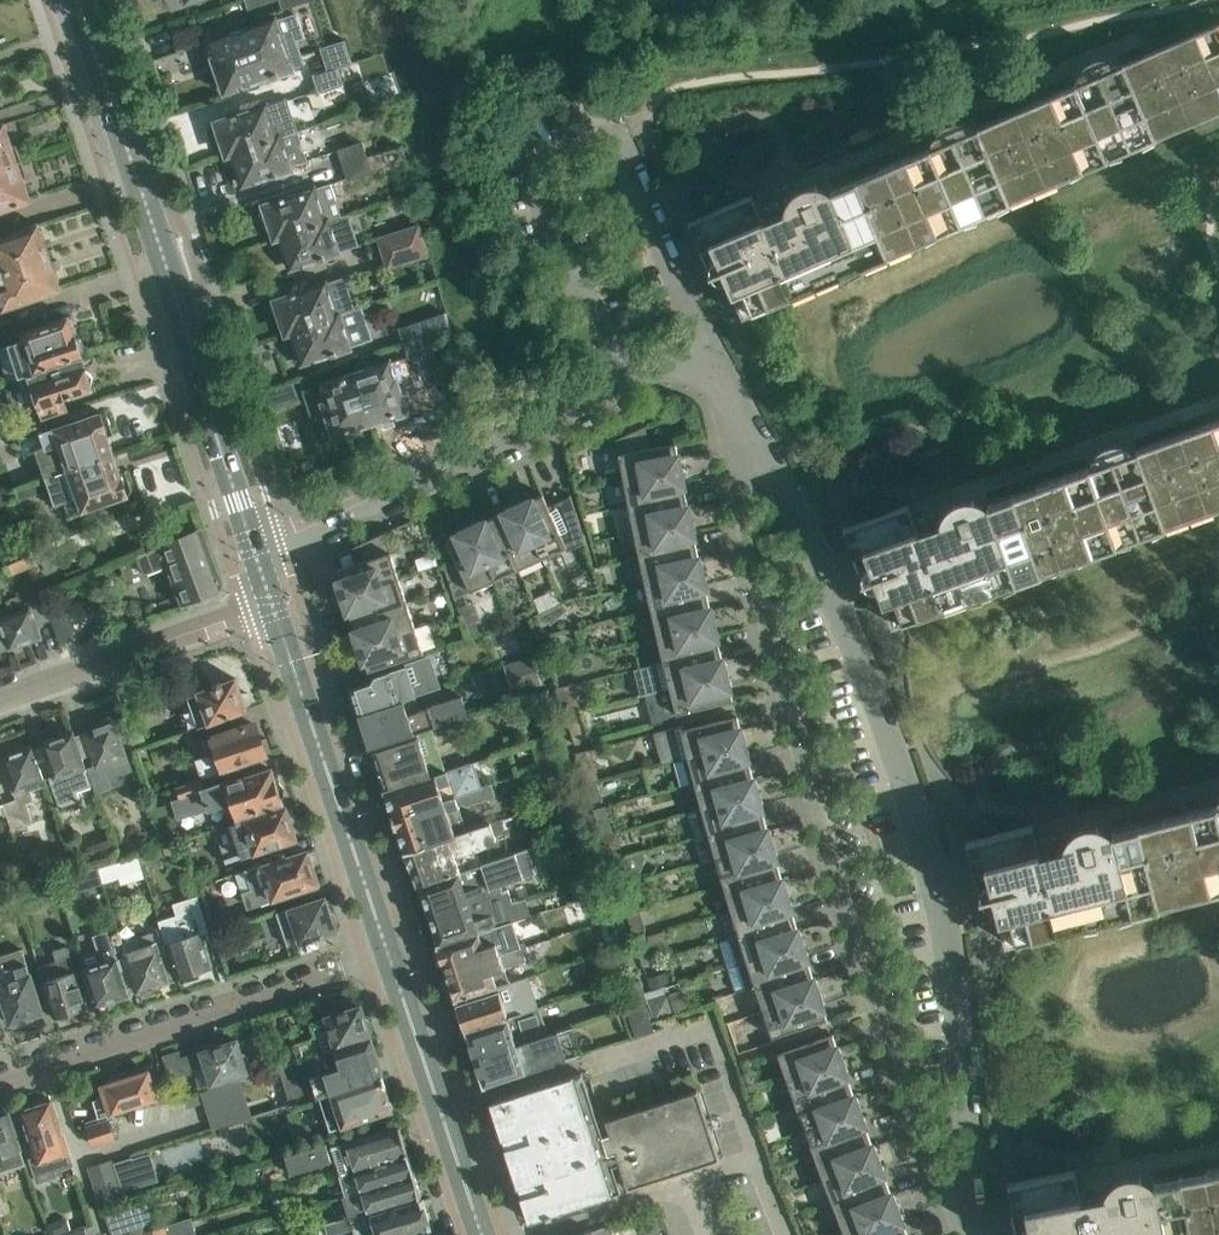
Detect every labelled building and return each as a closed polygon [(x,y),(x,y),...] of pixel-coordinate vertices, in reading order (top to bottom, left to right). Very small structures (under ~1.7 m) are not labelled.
[(282,9),(311,0),(278,0),(282,9)] [(276,20),(242,31),(258,80),(276,74),(276,75),(276,76),(277,76),(278,77),(279,77),(279,78),(280,78),(281,78),(282,78),(283,78),(284,78),(285,78),(286,78),(287,77),(288,77),(288,76),(289,76),(289,75),(290,75),(290,74),(291,74),(291,73),(291,72),(291,71),(292,70),(292,69),(301,66),(301,64),(305,62),(297,37),(305,35),(299,15),(296,16),(295,14),(276,20)] [(213,58),(220,77),(219,78),(218,78),(217,79),(216,80),(215,81),(215,83),(215,84),(215,85),(215,87),(216,88),(216,89),(217,90),(218,91),(220,91),(221,91),(222,92),(225,91),(239,87),(239,89),(243,87),(242,85),(258,80),(242,31),(241,31),(237,21),(233,22),(206,31),(215,57),(213,58)] [(1123,64),(1110,69),(1106,59),(1106,58),(1102,58),(1098,58),(1095,59),(1092,60),(1089,62),(1086,63),(1084,66),(1081,69),(1082,69),(1086,79),(965,131),(961,121),(961,120),(956,120),(954,120),(950,121),(948,121),(943,124),(941,126),(938,128),(936,130),(937,131),(941,141),(836,186),(820,193),(816,183),(816,182),(813,182),(809,182),(805,183),(802,184),(798,186),(796,187),(793,190),(791,192),(792,193),(797,203),(762,218),(752,194),(689,220),(711,272),(722,267),(743,315),(1218,112),(1218,22),(1123,64)] [(347,42),(328,48),(335,69),(338,68),(354,63),(347,42)] [(335,69),(314,76),(319,91),(343,83),(338,68),(335,69)] [(233,117),(216,122),(215,123),(213,125),(212,126),(212,128),(211,130),(211,132),(212,134),(212,135),(213,137),(214,139),(216,140),(217,141),(219,142),(221,142),(223,142),(227,155),(232,153),(297,133),(298,133),(287,97),(269,103),(269,104),(237,115),(236,114),(232,115),(233,117)] [(0,125),(0,167),(16,161),(4,124),(0,125)] [(298,133),(297,133),(232,153),(242,185),(272,175),(273,177),(276,176),(279,178),(281,178),(283,179),(284,178),(286,178),(288,176),(289,175),(290,173),(290,171),(288,164),(306,159),(298,133)] [(344,165),(367,157),(362,140),(338,148),(344,165)] [(368,157),(344,165),(348,179),(373,171),(368,157)] [(0,167),(0,210),(29,200),(16,161),(0,167)] [(281,200),(264,205),(263,206),(262,206),(261,207),(260,208),(260,210),(259,211),(259,212),(259,213),(260,215),(260,216),(261,217),(262,218),(263,219),(264,219),(265,220),(267,220),(268,220),(269,219),(275,238),(327,221),(341,216),(336,199),(331,182),(281,198),(281,200)] [(321,260),(325,258),(326,260),(326,261),(327,262),(328,263),(329,263),(330,264),(332,264),(334,264),(336,264),(337,263),(338,263),(339,262),(340,261),(340,260),(341,258),(341,257),(341,256),(341,254),(340,252),(359,245),(349,214),(280,236),(291,268),(320,258),(321,260)] [(424,239),(419,223),(375,237),(381,253),(424,239)] [(48,256),(38,226),(38,224),(15,232),(0,237),(0,272),(48,256)] [(424,239),(381,253),(386,270),(429,256),(424,239)] [(0,272),(0,309),(36,297),(59,289),(48,256),(0,272)] [(292,295),(276,301),(274,301),(273,302),(272,303),(272,304),(271,305),(271,306),(270,307),(271,309),(271,310),(271,311),(272,312),(273,313),(274,314),(275,315),(276,315),(278,315),(280,315),(282,321),(287,319),(291,332),(337,318),(363,309),(362,306),(354,309),(344,278),(326,284),(325,283),(292,294),(292,295)] [(516,297),(503,300),(505,313),(518,311),(516,297)] [(363,309),(337,318),(291,332),(302,363),(325,355),(350,347),(373,339),(363,309)] [(404,344),(452,328),(446,311),(398,327),(404,344)] [(68,316),(23,331),(26,340),(2,348),(12,378),(81,356),(68,316)] [(409,359),(434,350),(434,349),(440,347),(436,334),(452,328),(404,344),(409,359)] [(434,350),(412,358),(414,364),(419,362),(424,376),(441,370),(434,350)] [(82,357),(47,368),(4,383),(10,405),(11,406),(13,408),(15,409),(20,410),(23,410),(32,407),(33,408),(40,406),(44,417),(68,409),(64,398),(92,388),(92,387),(82,357)] [(390,363),(356,374),(373,422),(405,411),(408,410),(409,408),(410,406),(410,403),(410,401),(408,399),(406,397),(403,397),(401,397),(395,379),(390,363)] [(326,383),(303,391),(311,415),(316,414),(324,439),(335,435),(373,422),(356,374),(326,383)] [(56,476),(104,457),(114,454),(106,429),(112,427),(107,415),(101,412),(42,432),(47,445),(35,450),(45,478),(56,474),(56,476)] [(1124,453),(1121,443),(1121,441),(1116,441),(1113,441),(1109,442),(1107,443),(1103,444),(1100,446),(1098,448),(1095,451),(1096,452),(1100,462),(976,506),(972,496),(973,495),(970,495),(966,494),(961,495),(958,496),(955,498),(952,500),(950,501),(947,504),(948,505),(952,515),(917,528),(908,503),(844,527),(862,579),(874,575),(892,624),(1218,506),(1218,419),(1124,453)] [(624,481),(683,469),(680,457),(678,457),(676,443),(650,448),(646,427),(647,426),(647,425),(614,440),(615,441),(616,440),(619,453),(624,481)] [(45,478),(54,505),(65,501),(70,515),(109,502),(129,495),(132,489),(128,477),(122,479),(114,454),(104,457),(56,476),(56,474),(45,478)] [(686,495),(683,482),(685,481),(683,469),(624,481),(629,507),(686,495)] [(582,531),(570,494),(569,495),(570,497),(548,507),(543,494),(529,500),(528,498),(517,503),(542,558),(567,547),(563,538),(580,530),(580,532),(582,531)] [(629,507),(634,533),(693,520),(691,508),(688,508),(686,495),(629,507)] [(494,516),(518,569),(542,558),(517,503),(505,509),(506,511),(494,516)] [(495,580),(518,569),(494,516),(482,522),(481,520),(470,525),(495,580)] [(696,546),(693,533),(696,533),(693,520),(634,533),(640,559),(696,546)] [(444,566),(455,600),(456,600),(455,598),(495,580),(470,525),(458,530),(459,533),(446,539),(457,562),(445,568),(444,566)] [(167,566),(178,595),(181,604),(219,590),(222,584),(202,529),(179,537),(159,545),(136,553),(144,574),(167,566)] [(337,584),(341,596),(399,577),(384,533),(386,533),(386,532),(353,547),(353,548),(355,547),(360,562),(335,570),(340,583),(337,584)] [(51,540),(31,549),(28,542),(0,553),(10,576),(37,565),(37,563),(57,554),(51,540)] [(704,571),(701,559),(699,559),(696,546),(640,559),(645,584),(704,571)] [(707,597),(704,584),(707,584),(704,571),(645,584),(651,610),(707,597)] [(347,607),(352,620),(407,602),(399,577),(341,596),(345,608),(347,607)] [(18,596),(10,598),(13,607),(22,604),(39,597),(35,586),(17,592),(18,596)] [(178,595),(159,603),(162,612),(181,604),(178,595)] [(22,605),(24,610),(0,618),(0,651),(12,647),(17,647),(21,646),(25,642),(41,637),(37,625),(50,620),(42,596),(39,597),(22,604),(22,605)] [(657,636),(716,622),(713,610),(710,610),(707,597),(651,610),(657,636)] [(353,633),(357,646),(415,627),(407,602),(352,620),(356,633),(353,633)] [(563,602),(537,616),(543,623),(547,620),(551,624),(568,609),(563,602)] [(663,662),(719,648),(716,635),(719,634),(716,622),(657,636),(663,662)] [(423,652),(415,627),(357,646),(361,658),(364,657),(368,671),(423,652)] [(663,662),(634,669),(640,695),(644,694),(652,692),(670,687),(728,673),(725,660),(723,661),(719,648),(663,662)] [(532,656),(503,666),(512,693),(541,683),(532,656)] [(372,682),(353,688),(361,713),(414,695),(433,689),(440,686),(430,657),(406,665),(375,675),(372,682)] [(564,657),(546,661),(547,664),(549,668),(548,668),(550,673),(567,668),(564,657)] [(670,687),(652,692),(658,716),(668,714),(669,720),(679,718),(678,714),(733,699),(729,686),(731,685),(728,673),(670,687)] [(246,710),(246,708),(251,703),(252,697),(247,692),(240,691),(236,678),(223,683),(218,681),(214,683),(211,687),(187,695),(198,726),(246,710)] [(572,684),(555,688),(564,714),(581,709),(572,684)] [(537,711),(545,733),(540,735),(542,739),(561,733),(563,732),(548,689),(527,696),(533,713),(537,711)] [(362,717),(360,721),(362,728),(366,729),(372,747),(395,739),(416,732),(468,714),(462,695),(419,709),(415,696),(414,695),(361,713),(362,717)] [(592,740),(581,709),(564,714),(575,745),(592,740)] [(396,743),(374,751),(387,789),(446,770),(436,740),(456,733),(452,721),(469,716),(468,714),(416,732),(417,736),(396,743)] [(84,732),(74,736),(81,754),(82,758),(92,754),(92,755),(95,764),(87,767),(96,793),(121,784),(119,775),(133,770),(124,744),(123,741),(127,739),(122,726),(120,719),(116,721),(107,716),(98,719),(96,728),(84,732)] [(682,730),(681,725),(654,732),(662,763),(673,760),(674,761),(687,757),(746,742),(743,730),(740,730),(737,716),(682,730)] [(267,737),(261,739),(256,725),(252,723),(202,740),(206,754),(196,758),(203,778),(267,756),(266,753),(272,751),(267,737)] [(44,746),(33,750),(38,762),(49,759),(51,765),(54,775),(48,777),(59,808),(80,800),(77,792),(92,786),(89,778),(82,758),(81,754),(74,736),(73,732),(70,732),(67,731),(60,733),(60,736),(43,742),(44,746)] [(674,761),(681,786),(694,783),(750,768),(747,755),(749,754),(746,742),(687,757),(674,761)] [(17,799),(3,803),(11,828),(33,821),(27,802),(33,800),(28,785),(44,779),(32,746),(2,757),(17,799)] [(585,784),(596,781),(596,780),(599,779),(590,749),(575,753),(585,784)] [(446,770),(387,789),(395,813),(393,814),(394,816),(455,795),(481,787),(472,761),(446,770)] [(701,808),(759,792),(756,780),(754,781),(750,768),(694,783),(701,808)] [(202,778),(176,786),(180,798),(180,799),(183,798),(189,816),(226,804),(232,822),(215,828),(215,830),(253,817),(252,814),(260,811),(259,810),(282,802),(281,797),(284,796),(285,787),(279,781),(275,782),(271,769),(233,782),(232,780),(204,789),(201,779),(202,779),(202,778)] [(596,781),(585,784),(591,803),(602,799),(596,781)] [(455,795),(394,816),(397,826),(398,825),(407,851),(466,831),(458,805),(461,804),(465,806),(494,796),(490,783),(481,787),(455,795)] [(764,818),(760,805),(763,804),(759,792),(701,808),(688,812),(695,837),(764,818)] [(1214,804),(1113,830),(1100,833),(1097,823),(1098,822),(1094,821),(1091,821),(1088,821),(1084,821),(1081,822),(1077,824),(1075,826),(1071,828),(1072,829),(1075,841),(1039,849),(1032,824),(966,841),(980,895),(992,892),(1005,942),(1218,888),(1218,803),(1214,804)] [(605,805),(593,809),(601,835),(613,831),(605,805)] [(226,863),(242,858),(297,839),(292,823),(296,821),(291,807),(287,809),(286,806),(253,817),(215,830),(226,863)] [(716,859),(774,842),(770,830),(768,831),(764,818),(695,837),(702,863),(716,859)] [(466,831),(407,851),(419,886),(460,872),(482,865),(477,850),(498,843),(495,835),(506,832),(502,819),(466,831)] [(588,825),(559,835),(565,851),(594,841),(588,825)] [(779,868),(775,855),(777,855),(774,842),(716,859),(723,884),(779,868)] [(143,864),(163,859),(160,849),(140,855),(143,864)] [(249,886),(241,889),(243,893),(248,907),(257,904),(297,891),(319,884),(314,867),(319,865),(314,850),(309,852),(308,849),(285,857),(245,870),(244,871),(249,886)] [(460,872),(419,886),(427,910),(483,891),(485,897),(503,891),(500,885),(536,873),(534,869),(532,864),(528,850),(493,861),(493,862),(482,865),(460,872)] [(139,856),(115,862),(99,866),(103,882),(120,878),(121,883),(145,877),(139,856)] [(624,859),(624,858),(610,862),(609,862),(610,868),(617,888),(632,883),(624,859)] [(779,868),(723,884),(731,910),(788,892),(785,880),(782,881),(779,868)] [(607,896),(600,872),(588,875),(595,900),(607,896)] [(71,878),(58,882),(64,904),(77,900),(71,878)] [(638,896),(634,883),(632,883),(617,888),(622,905),(623,904),(635,900),(638,896)] [(483,891),(427,910),(439,945),(515,920),(531,915),(525,898),(512,902),(508,890),(485,897),(483,891)] [(738,935),(794,918),(790,905),(792,905),(788,892),(731,910),(738,935)] [(200,933),(207,931),(196,895),(173,903),(176,914),(158,920),(166,943),(167,942),(173,960),(180,983),(200,977),(198,973),(211,968),(200,933)] [(334,926),(337,926),(337,923),(337,921),(337,919),(336,917),(335,914),(333,912),(332,912),(329,912),(324,897),(277,913),(288,945),(335,930),(334,926)] [(804,942),(800,930),(798,931),(794,918),(738,935),(720,941),(728,966),(804,942)] [(515,920),(439,945),(448,972),(527,947),(525,941),(522,942),(519,934),(515,920)] [(97,949),(80,955),(80,956),(88,982),(96,1005),(98,1004),(99,1006),(105,1007),(110,1005),(115,1001),(114,999),(128,994),(126,987),(135,984),(122,944),(113,946),(108,930),(92,935),(97,949)] [(153,933),(122,944),(135,984),(137,992),(140,991),(141,993),(146,994),(152,993),(156,988),(156,986),(168,982),(161,959),(153,933)] [(755,985),(755,986),(810,968),(805,955),(808,954),(804,942),(728,966),(736,991),(755,985)] [(87,1008),(79,985),(70,957),(67,945),(53,950),(56,961),(38,967),(55,1018),(57,1017),(58,1020),(62,1021),(69,1018),(73,1014),(72,1013),(87,1008)] [(527,947),(448,972),(456,999),(509,981),(504,967),(527,959),(525,952),(528,951),(527,947)] [(0,956),(0,991),(6,1009),(13,1032),(15,1031),(16,1034),(34,1028),(33,1025),(35,1025),(34,1023),(45,1020),(37,997),(22,949),(6,954),(0,956)] [(763,1011),(820,992),(816,980),(814,980),(810,968),(755,986),(763,1011)] [(666,971),(646,978),(650,991),(667,985),(670,984),(666,971)] [(499,990),(458,1004),(467,1032),(540,1008),(544,1007),(543,1006),(537,1008),(527,977),(497,986),(499,990)] [(632,1004),(646,999),(643,992),(639,980),(627,985),(632,1004)] [(650,991),(645,992),(647,998),(654,1021),(658,1019),(675,1014),(669,991),(667,985),(650,991)] [(820,992),(763,1011),(772,1037),(804,1026),(827,1018),(822,1005),(824,1004),(820,992)] [(316,1035),(281,1047),(285,1059),(287,1065),(371,1038),(360,1005),(311,1021),(316,1035)] [(540,1008),(467,1032),(476,1059),(573,1027),(572,1025),(549,1033),(540,1008)] [(573,1027),(476,1059),(484,1085),(568,1059),(581,1054),(573,1027)] [(843,1059),(839,1047),(837,1048),(832,1034),(778,1053),(786,1079),(843,1059)] [(287,1065),(277,1068),(289,1105),(312,1098),(306,1080),(312,1079),(318,1096),(321,1095),(383,1075),(371,1038),(287,1065)] [(178,1050),(163,1055),(171,1078),(185,1073),(193,1071),(199,1088),(247,1073),(247,1071),(248,1071),(250,1067),(247,1057),(243,1055),(241,1055),(237,1040),(181,1058),(178,1050)] [(795,1104),(850,1085),(845,1072),(848,1071),(843,1059),(786,1079),(795,1104)] [(105,1096),(93,1100),(99,1118),(107,1115),(155,1099),(156,1101),(169,1097),(170,1097),(166,1085),(163,1074),(150,1078),(148,1071),(102,1086),(105,1096)] [(601,1135),(580,1072),(490,1101),(502,1138),(503,1137),(506,1146),(504,1147),(517,1186),(519,1186),(521,1195),(520,1195),(528,1221),(546,1215),(547,1216),(552,1215),(552,1213),(620,1190),(608,1153),(615,1151),(628,1188),(720,1158),(697,1089),(605,1119),(610,1133),(601,1135)] [(393,1109),(383,1075),(321,1095),(332,1129),(393,1109)] [(240,1079),(201,1092),(201,1093),(212,1129),(252,1116),(240,1079)] [(850,1085),(795,1104),(804,1129),(861,1108),(857,1096),(854,1097),(850,1085)] [(33,1105),(20,1110),(27,1133),(35,1157),(30,1158),(37,1177),(39,1183),(59,1177),(57,1171),(72,1166),(67,1149),(51,1100),(48,1100),(47,1098),(42,1097),(36,1099),(32,1103),(33,1105)] [(814,1154),(868,1134),(863,1121),(865,1120),(861,1108),(804,1129),(814,1154)] [(5,1111),(3,1110),(0,1110),(0,1172),(7,1170),(7,1169),(25,1163),(16,1136),(9,1113),(7,1114),(5,1111)] [(99,1118),(85,1122),(87,1128),(93,1145),(115,1138),(109,1121),(107,1115),(99,1118)] [(775,1117),(761,1122),(768,1142),(782,1137),(775,1117)] [(326,1143),(296,1152),(285,1155),(291,1173),(336,1160),(340,1174),(408,1154),(399,1126),(376,1133),(332,1146),(336,1158),(329,1155),(326,1143)] [(868,1134),(814,1154),(823,1179),(879,1157),(875,1145),(872,1146),(868,1134)] [(362,1191),(414,1174),(408,1154),(340,1174),(344,1186),(345,1186),(347,1194),(342,1196),(342,1197),(362,1191)] [(886,1182),(882,1170),(884,1169),(879,1157),(823,1179),(833,1204),(886,1182)] [(132,1158),(114,1163),(123,1191),(141,1186),(132,1158)] [(1075,1169),(1008,1182),(1018,1234),(1029,1234),(1031,1234),(1218,1234),(1218,1167),(1141,1182),(1139,1171),(1140,1170),(1137,1169),(1133,1169),(1127,1169),(1122,1171),(1119,1172),(1117,1173),(1113,1176),(1114,1176),(1117,1187),(1080,1195),(1075,1169)] [(421,1196),(414,1174),(362,1191),(342,1197),(348,1217),(398,1203),(421,1196)] [(898,1206),(894,1194),(891,1195),(886,1182),(833,1204),(842,1228),(898,1206)] [(348,1217),(352,1229),(354,1234),(407,1234),(429,1228),(430,1228),(431,1228),(422,1200),(399,1207),(372,1215),(371,1211),(367,1211),(348,1217)] [(901,1218),(903,1218),(898,1206),(842,1228),(845,1234),(896,1234),(906,1231),(901,1218)] [(166,1226),(168,1234),(196,1234),(192,1219),(166,1226)] [(653,1219),(642,1223),(644,1232),(656,1228),(653,1219)] [(610,1225),(606,1226),(579,1234),(613,1234),(610,1225)] [(57,1234),(88,1234),(85,1226),(57,1234)] [(142,1233),(143,1234),(168,1234),(166,1226),(142,1233)]
